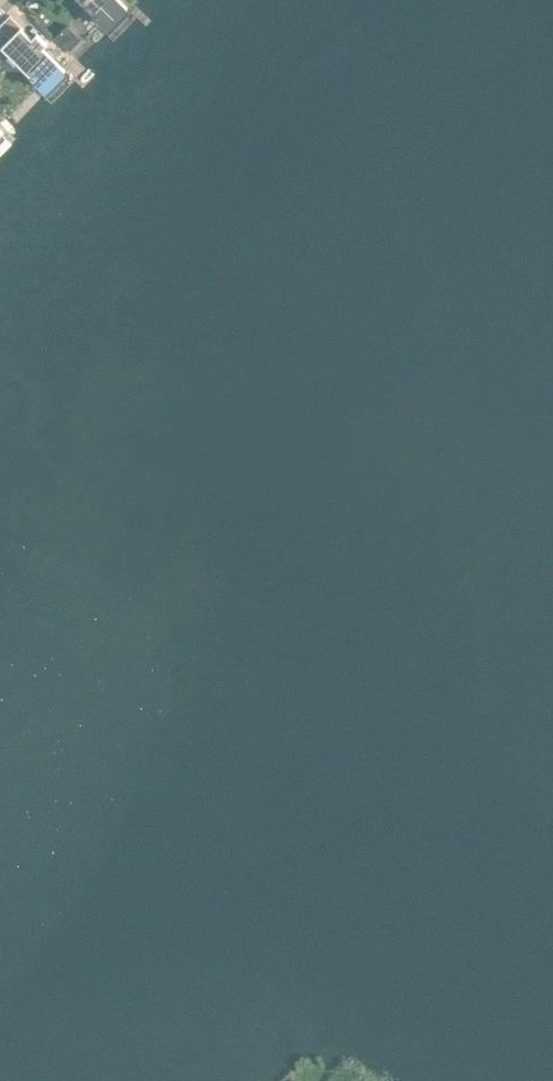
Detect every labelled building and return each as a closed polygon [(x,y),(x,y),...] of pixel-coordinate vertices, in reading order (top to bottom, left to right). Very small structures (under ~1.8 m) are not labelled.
[(93,5),(102,13),(115,0),(88,0),(93,5)] [(34,71),(39,76),(59,56),(36,34),(41,30),(31,19),(26,24),(4,1),(0,5),(0,20),(7,28),(0,35),(0,37),(34,71)]
